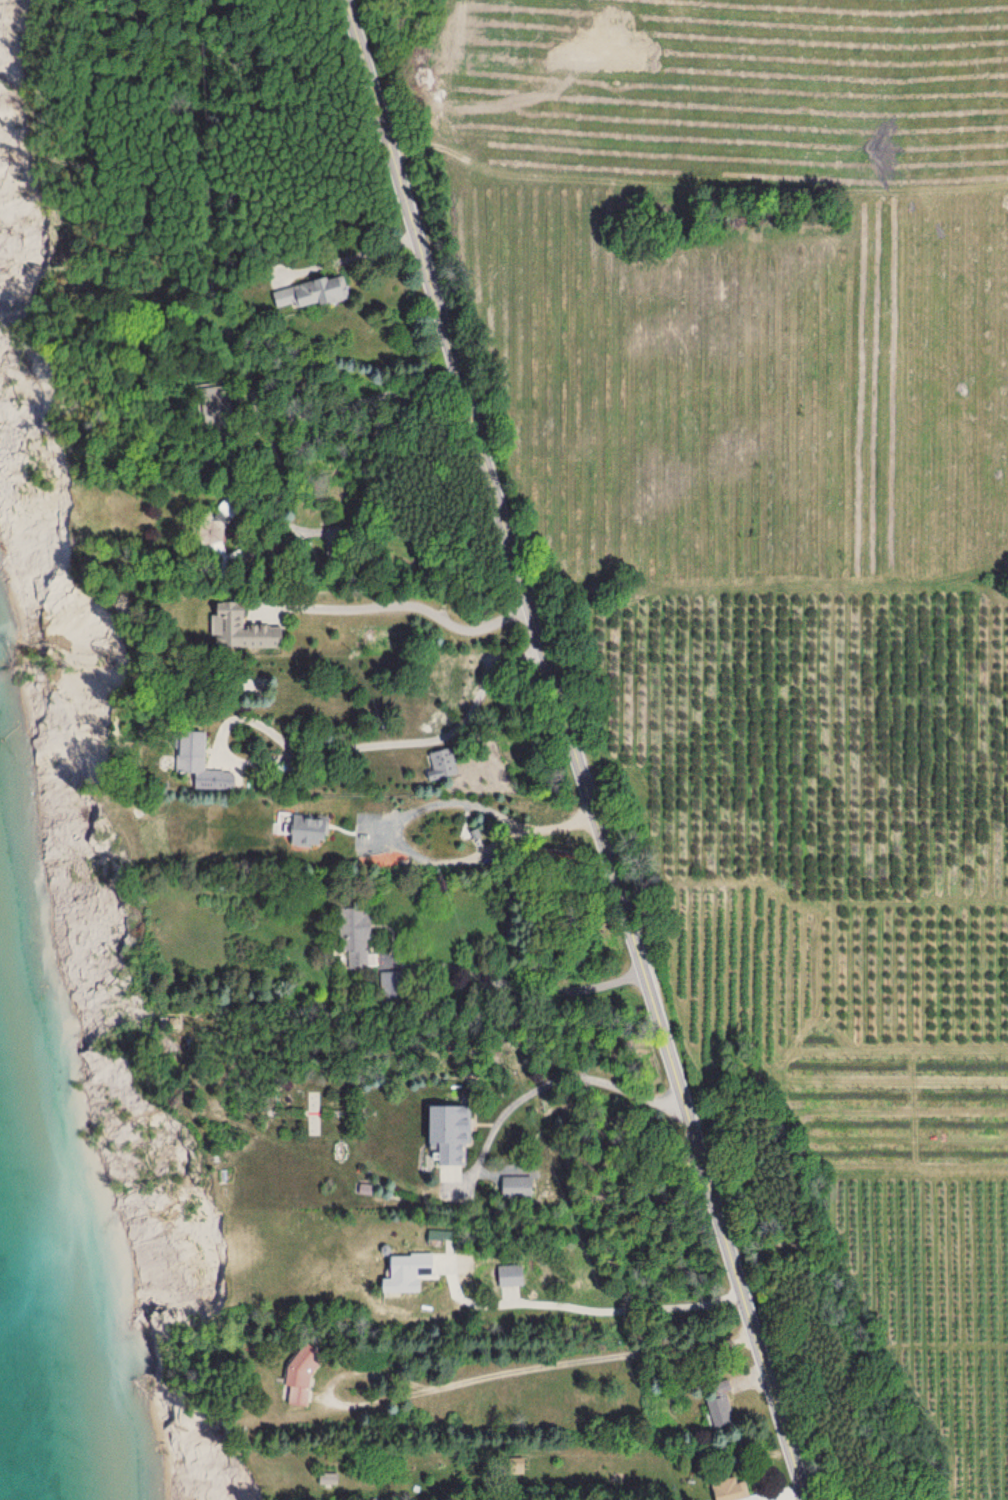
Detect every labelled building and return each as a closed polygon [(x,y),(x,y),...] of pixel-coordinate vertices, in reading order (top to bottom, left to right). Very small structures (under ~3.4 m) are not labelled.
[(354,301),(349,276),(287,288),(291,313),(354,301)] [(291,650),(292,628),(252,626),(252,605),(218,603),(217,639),(241,640),(241,648),(291,650)] [(201,790),(240,792),(241,774),(210,773),(212,734),(187,732),(185,774),(202,775),(201,790)] [(461,776),(454,750),(425,757),(432,784),(461,776)] [(280,835),(293,836),(293,846),(333,849),(336,819),(281,814),(280,835)] [(377,970),(376,908),(351,908),(352,970),(377,970)] [(476,1169),(477,1108),(440,1107),(438,1183),(463,1183),(463,1168),(476,1169)] [(519,1178),(504,1182),(509,1196),(523,1192),(519,1178)] [(435,1256),(393,1257),(394,1281),(386,1281),(387,1296),(429,1294),(428,1277),(435,1277),(435,1256)] [(529,1288),(529,1269),(503,1269),(503,1288),(529,1288)] [(316,1409),(322,1360),(300,1357),(294,1406),(316,1409)] [(718,1431),(739,1428),(734,1398),(713,1401),(718,1431)] [(350,1476),(329,1476),(329,1489),(350,1489),(350,1476)] [(756,1499),(749,1476),(715,1488),(720,1499),(753,1499),(756,1499)]
